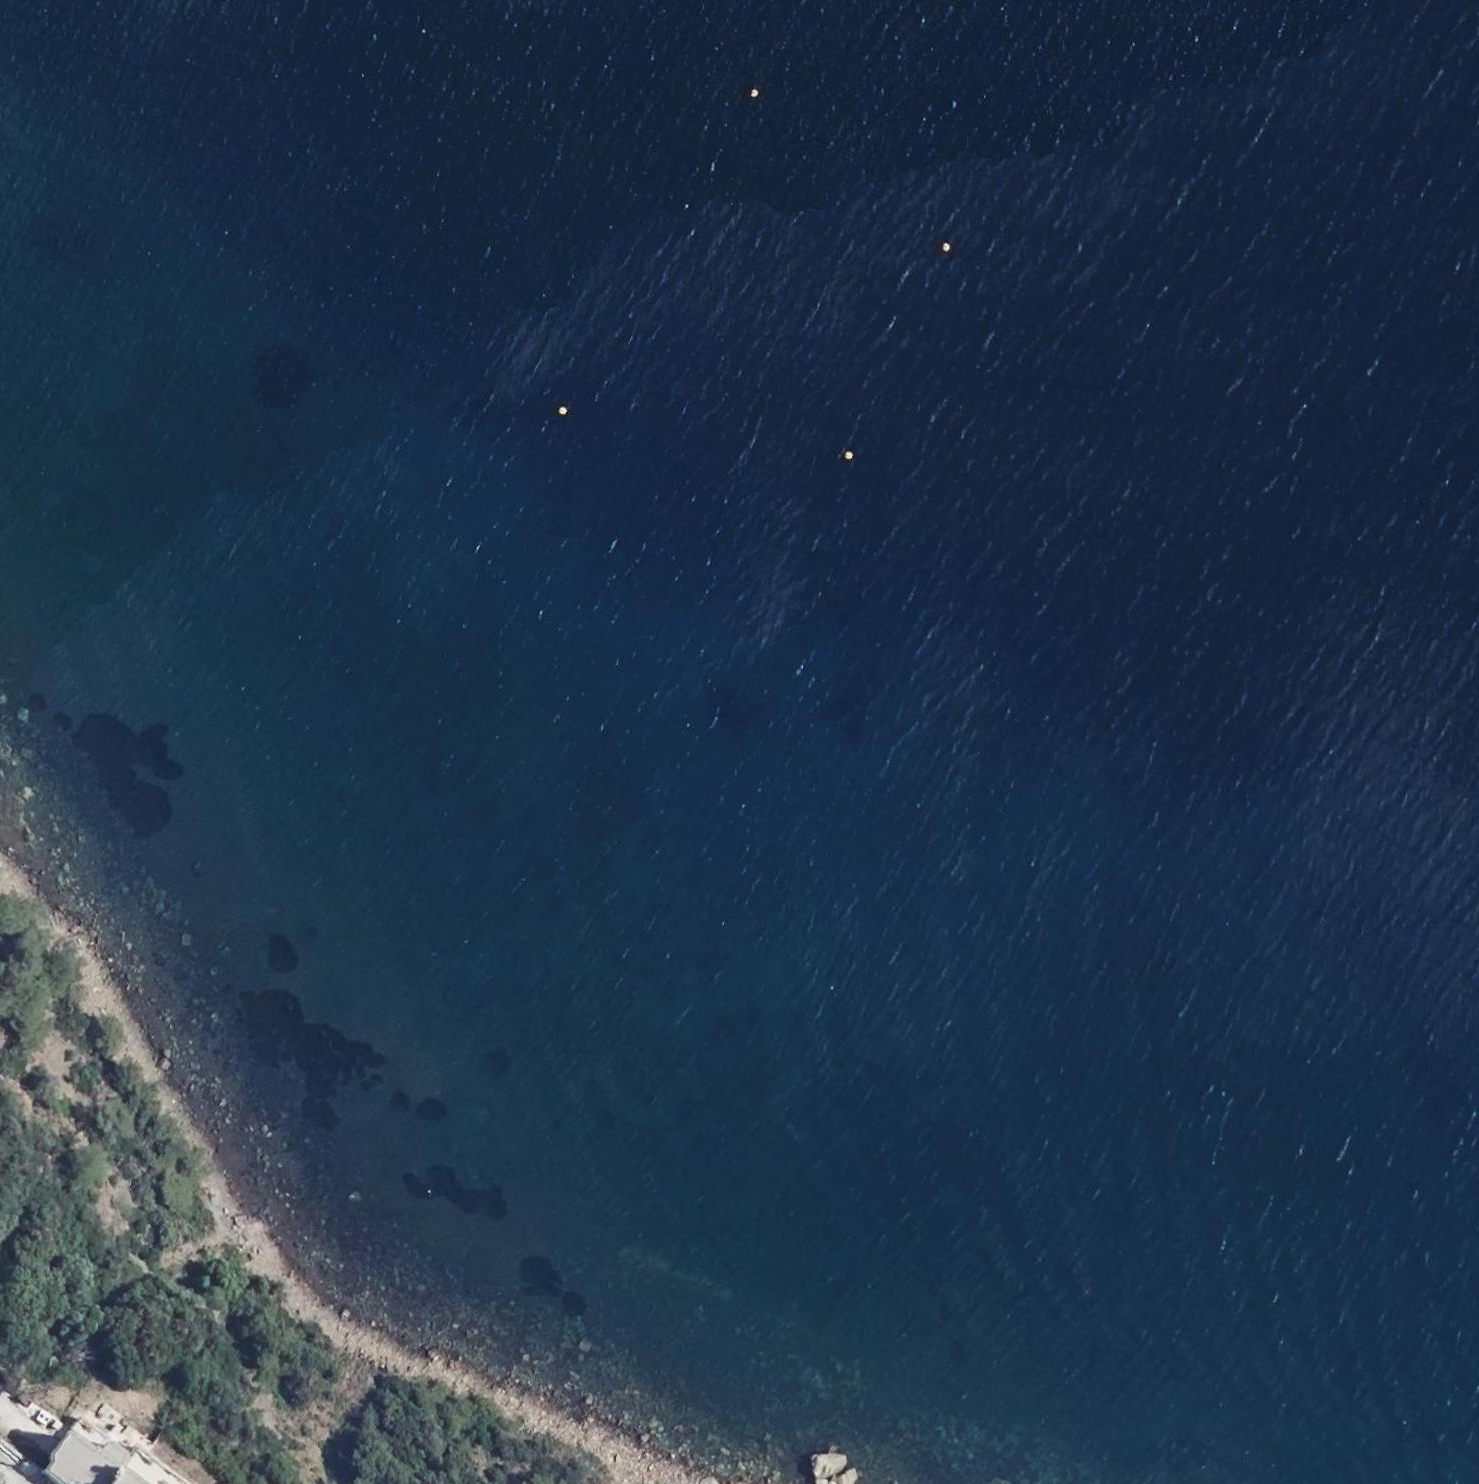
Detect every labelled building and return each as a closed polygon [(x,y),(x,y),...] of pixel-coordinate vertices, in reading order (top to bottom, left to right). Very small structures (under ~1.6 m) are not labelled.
[(73,1400),(60,1417),(58,1418),(41,1439),(42,1446),(35,1455),(62,1475),(67,1468),(88,1483),(201,1483),(128,1428),(122,1436),(73,1400)]
